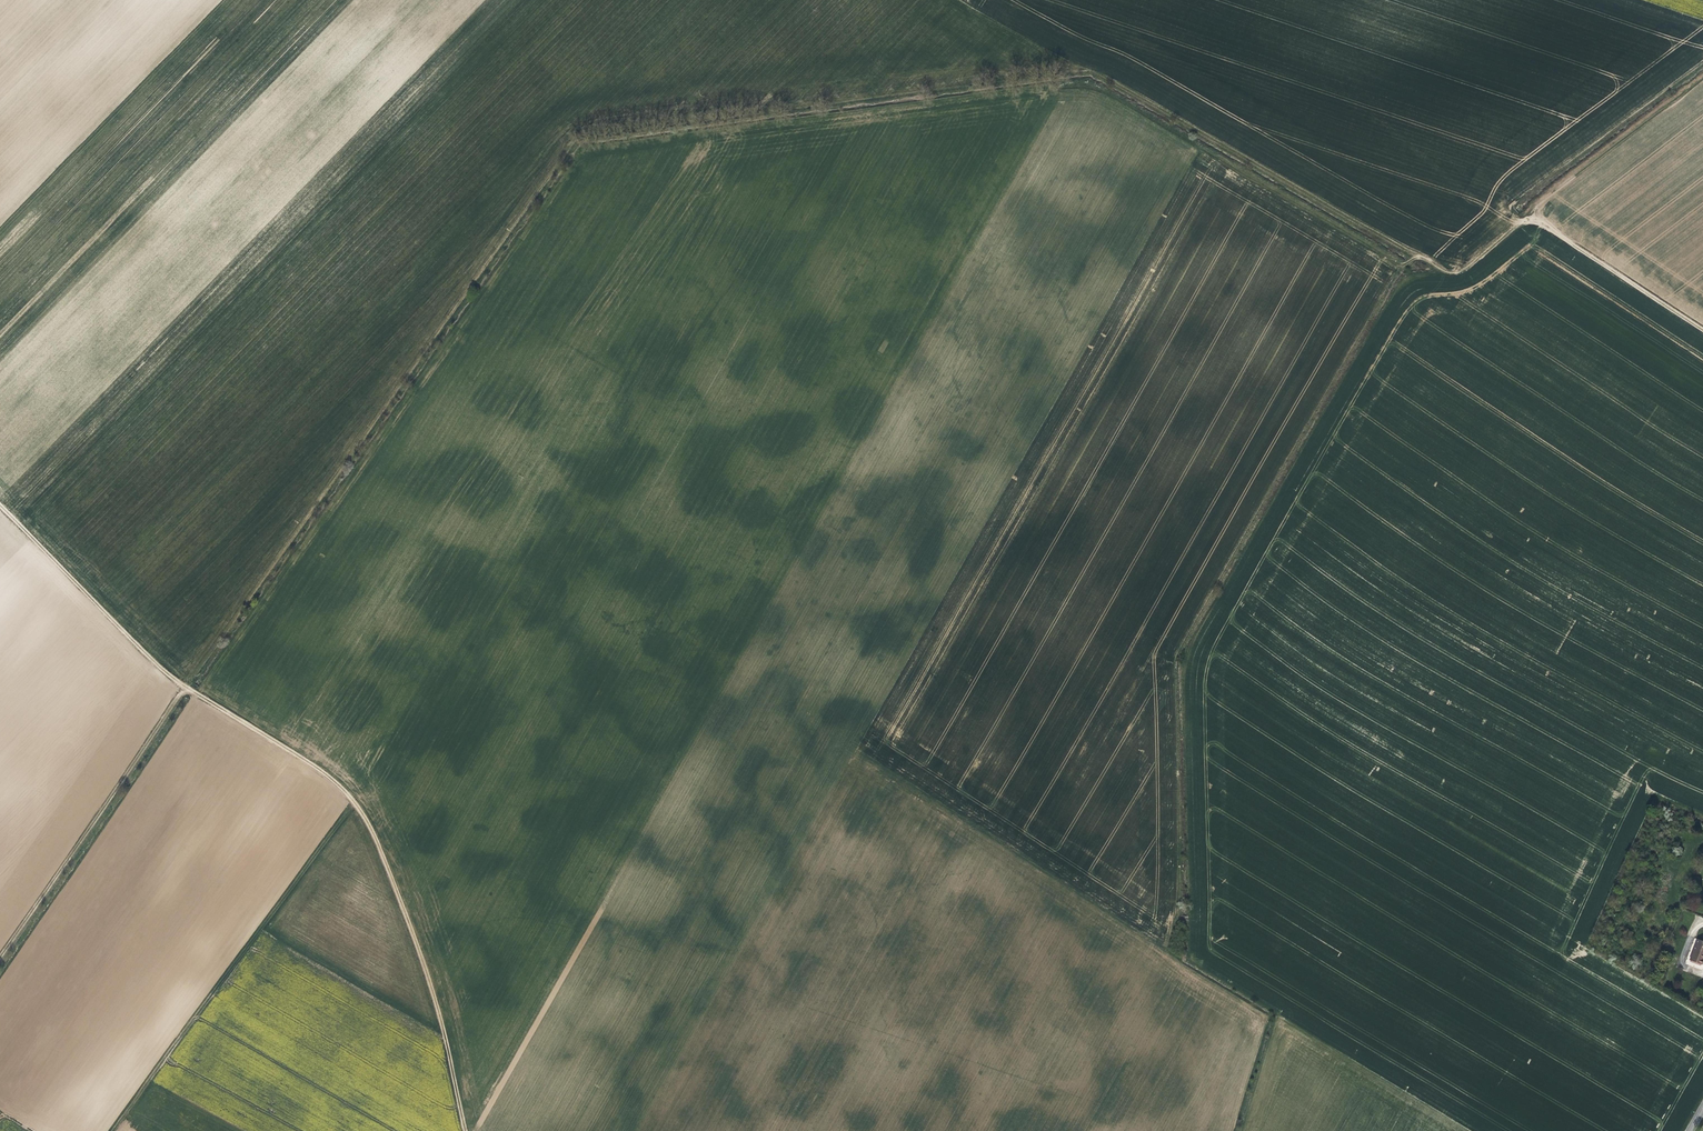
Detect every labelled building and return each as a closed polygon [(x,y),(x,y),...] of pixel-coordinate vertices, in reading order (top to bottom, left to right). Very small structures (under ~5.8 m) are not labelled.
[(1702,965),(1702,964),(1702,943),(1698,941),(1690,960),(1702,965)]
